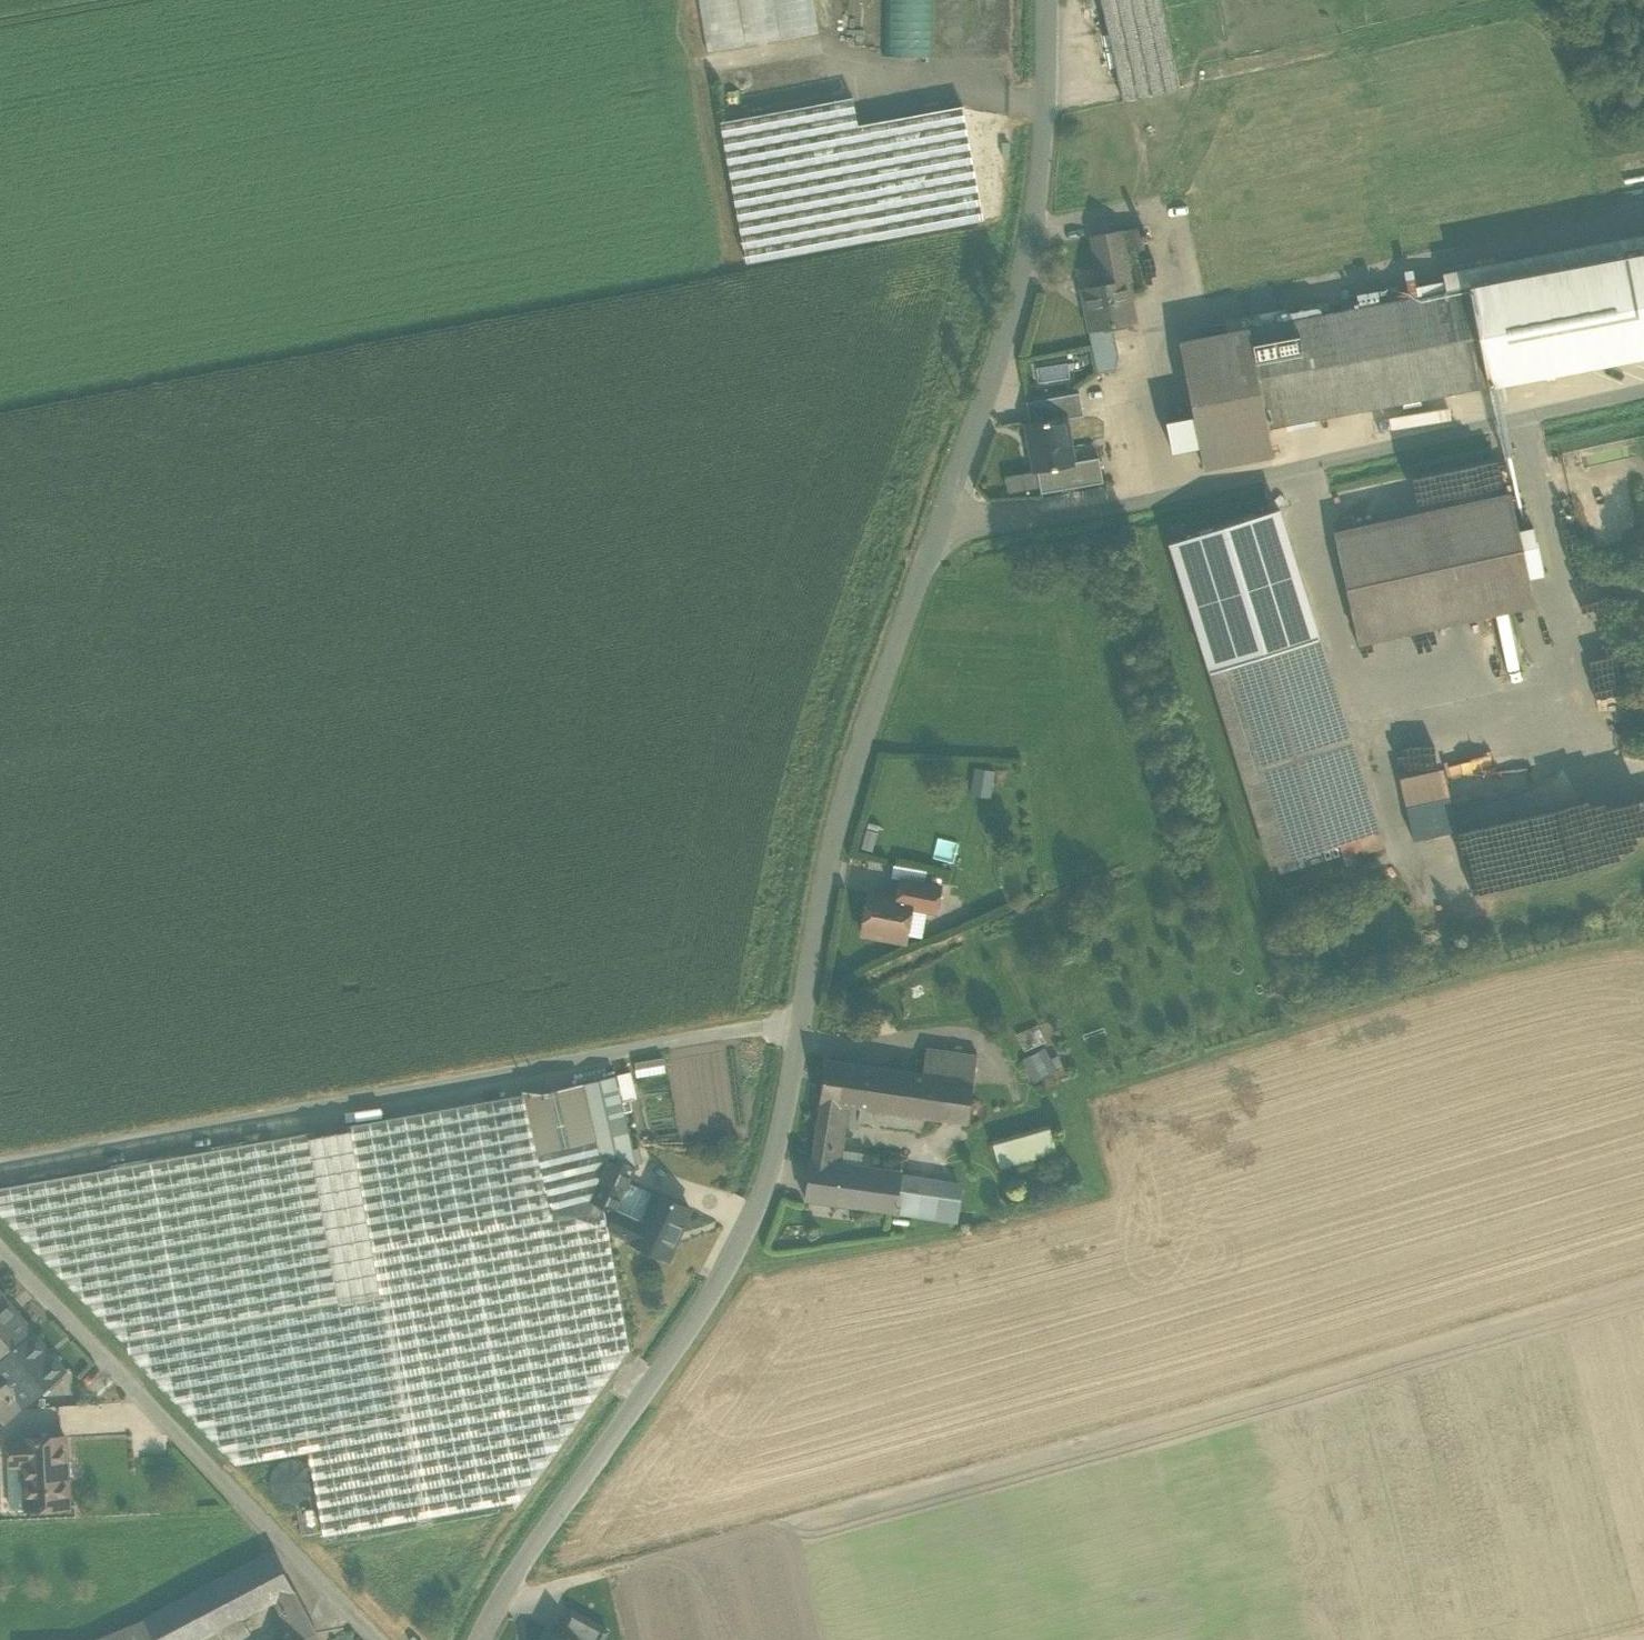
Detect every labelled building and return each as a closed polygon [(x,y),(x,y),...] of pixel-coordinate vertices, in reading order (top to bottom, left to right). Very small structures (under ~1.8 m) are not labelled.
[(707,51),(818,32),(813,0),(699,0),(707,51)] [(883,56),(933,57),(933,0),(884,0),(883,56)] [(1123,100),(1141,96),(1179,88),(1161,0),(1102,0),(1123,100)] [(853,98),(720,122),(746,263),(983,219),(962,106),(858,125),(853,98)] [(1139,228),(1119,232),(1124,255),(1143,251),(1142,244),(1148,243),(1147,235),(1140,236),(1139,228)] [(1119,232),(1089,238),(1099,284),(1123,279),(1124,285),(1130,284),(1124,255),(1119,232)] [(1470,286),(1489,385),(1643,356),(1643,253),(1470,286)] [(1099,284),(1084,288),(1088,309),(1083,310),(1088,334),(1089,334),(1114,329),(1132,325),(1124,285),(1123,279),(1099,284)] [(1326,301),(1301,306),(1303,317),(1289,320),(1286,308),(1225,320),(1227,332),(1179,341),(1194,416),(1200,447),(1204,468),(1274,455),(1269,428),(1489,385),(1470,286),(1328,313),(1326,301)] [(1114,329),(1089,334),(1097,373),(1116,369),(1119,354),(1114,329)] [(1033,381),(1068,379),(1067,362),(1032,364),(1033,381)] [(1079,392),(1027,402),(1030,423),(1066,416),(1067,418),(1083,415),(1079,392)] [(1030,423),(1026,423),(1035,470),(1037,470),(1041,492),(1103,481),(1099,457),(1074,461),(1067,418),(1066,416),(1030,423)] [(1200,447),(1194,416),(1165,421),(1171,452),(1200,447)] [(1510,495),(1335,534),(1359,641),(1534,603),(1510,495)] [(1171,542),(1212,668),(1314,635),(1274,509),(1171,542)] [(1314,635),(1212,668),(1272,864),(1338,843),(1357,837),(1376,831),(1377,831),(1314,635)] [(970,792),(991,794),(993,767),(972,765),(970,792)] [(1443,769),(1399,778),(1405,805),(1449,795),(1443,769)] [(1449,795),(1405,805),(1413,841),(1457,831),(1449,795)] [(1376,831),(1357,837),(1361,850),(1362,853),(1383,847),(1379,831),(1376,832),(1376,831)] [(1357,837),(1338,843),(1343,856),(1361,850),(1357,837)] [(904,865),(901,879),(929,885),(932,870),(904,865)] [(913,899),(913,900),(937,904),(940,887),(929,885),(901,879),(898,896),(913,899)] [(893,898),(869,894),(862,933),(905,941),(913,900),(913,899),(898,896),(897,896),(893,898)] [(1047,1045),(1055,1071),(1071,1066),(1062,1039),(1047,1045)] [(978,1056),(925,1048),(921,1072),(922,1073),(974,1081),(978,1056)] [(1042,1049),(1023,1060),(1034,1079),(1053,1068),(1042,1049)] [(879,1065),(827,1057),(816,1130),(845,1136),(849,1105),(848,1105),(852,1081),(875,1085),(879,1065)] [(922,1073),(921,1072),(879,1065),(875,1085),(852,1081),(848,1105),(849,1105),(858,1106),(857,1116),(923,1127),(925,1116),(968,1122),(974,1081),(922,1073)] [(615,1075),(583,1083),(599,1149),(600,1151),(612,1155),(636,1165),(615,1075)] [(583,1083),(543,1093),(522,1090),(523,1094),(531,1129),(551,1124),(598,1317),(401,1365),(385,1292),(127,1339),(130,1353),(237,1464),(310,1450),(325,1535),(520,1500),(629,1348),(607,1229),(616,1211),(591,1200),(582,1196),(581,1190),(599,1149),(583,1083)] [(523,1094),(351,1125),(352,1130),(385,1292),(401,1365),(598,1317),(551,1124),(531,1129),(523,1094)] [(989,1141),(997,1167),(1055,1149),(1047,1123),(989,1141)] [(0,1187),(0,1212),(123,1340),(127,1339),(385,1292),(352,1130),(309,1137),(308,1132),(0,1187)] [(845,1136),(816,1130),(814,1146),(842,1150),(845,1136)] [(901,1171),(840,1162),(842,1150),(814,1146),(806,1200),(895,1212),(900,1180),(901,1171)] [(599,1149),(581,1190),(582,1196),(591,1200),(612,1155),(600,1151),(599,1149)] [(636,1165),(612,1155),(591,1200),(616,1211),(616,1209),(629,1181),(636,1165)] [(958,1188),(900,1180),(895,1212),(954,1220),(958,1188)] [(656,1193),(629,1181),(616,1209),(643,1221),(656,1193)] [(690,1208),(656,1193),(643,1221),(616,1209),(616,1211),(607,1229),(634,1241),(634,1242),(667,1257),(690,1208)] [(0,1295),(0,1370),(16,1391),(0,1402),(0,1419),(4,1423),(64,1371),(0,1295)] [(16,1391),(0,1370),(0,1402),(16,1391)] [(65,1437),(11,1439),(11,1463),(9,1464),(11,1509),(69,1506),(65,1437)] [(273,1552),(196,1593),(216,1631),(244,1617),(277,1600),(294,1591),(273,1552)] [(277,1600),(278,1601),(288,1620),(295,1639),(296,1639),(316,1632),(294,1591),(277,1600)] [(145,1619),(156,1639),(198,1639),(216,1631),(196,1593),(145,1619)] [(571,1611),(559,1636),(567,1639),(602,1639),(607,1630),(571,1611)] [(216,1631),(221,1639),(241,1639),(252,1634),(244,1617),(216,1631)] [(94,1639),(156,1639),(145,1619),(112,1632),(94,1639)] [(547,1630),(541,1639),(567,1639),(559,1636),(547,1630)]
